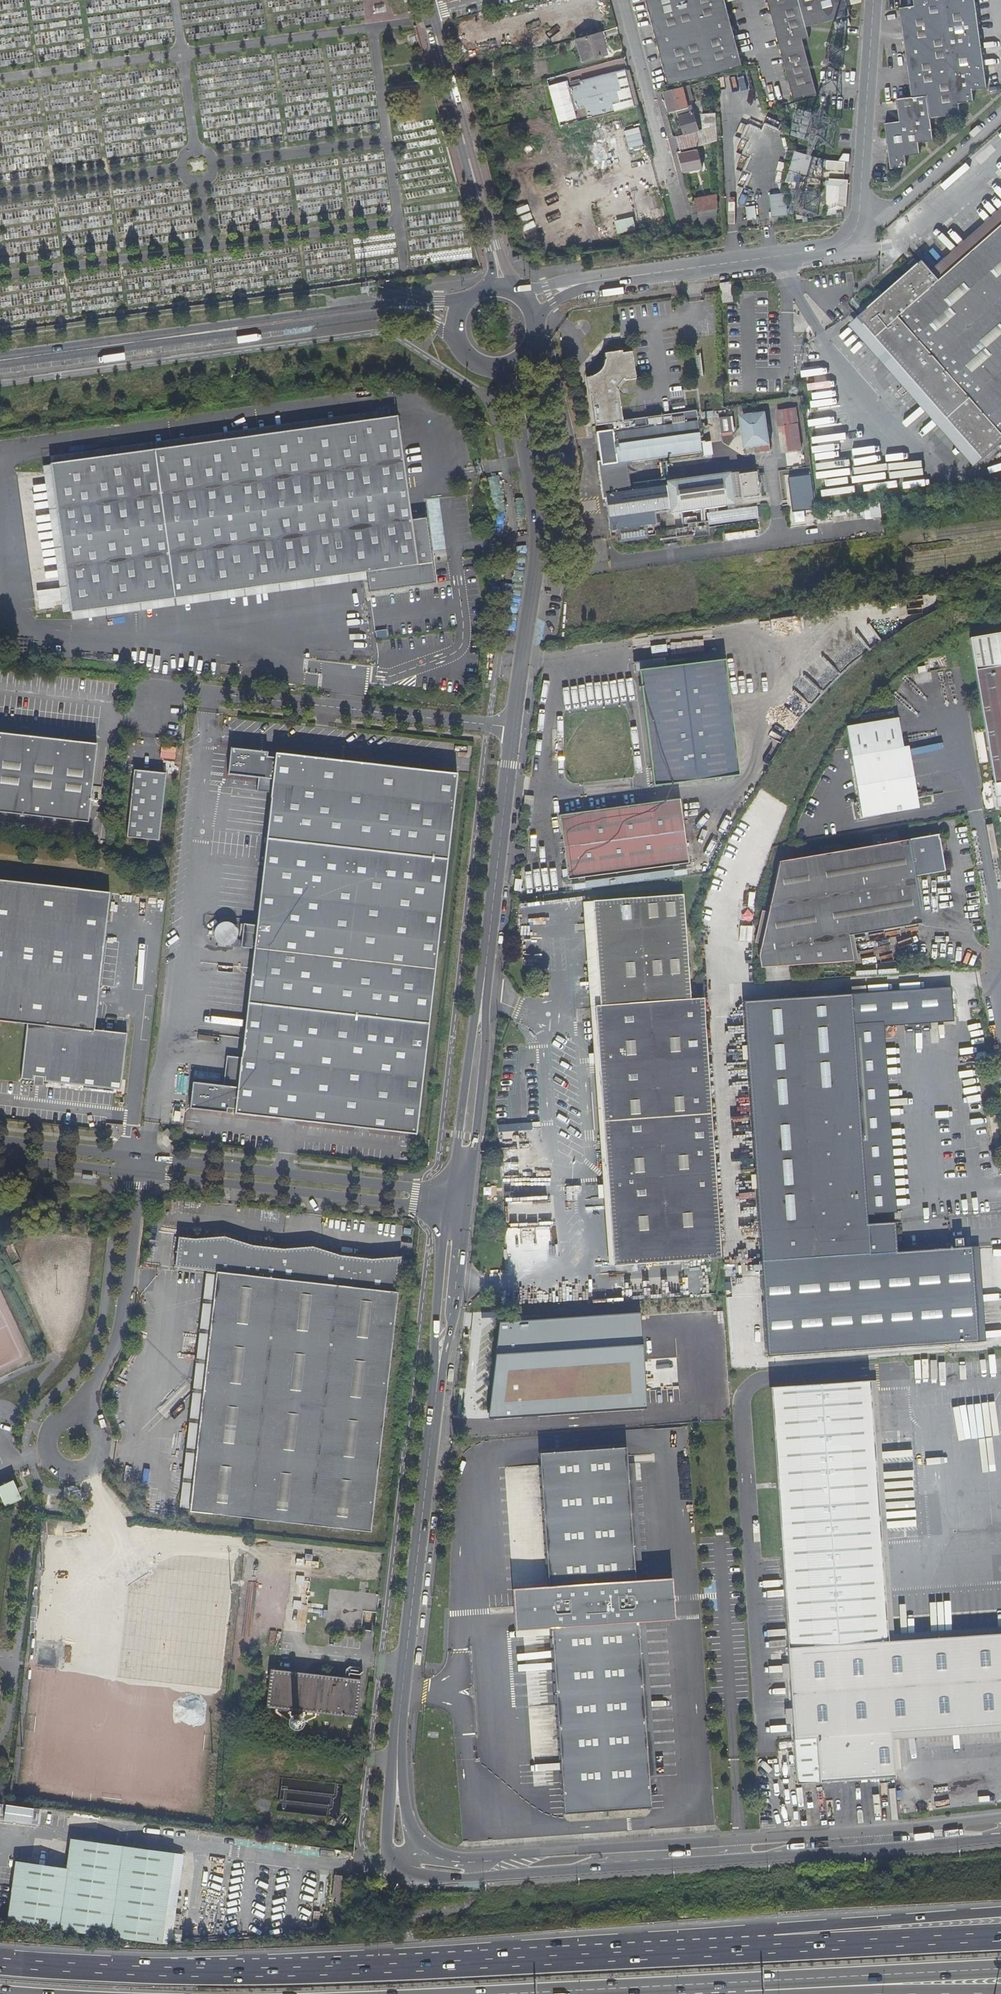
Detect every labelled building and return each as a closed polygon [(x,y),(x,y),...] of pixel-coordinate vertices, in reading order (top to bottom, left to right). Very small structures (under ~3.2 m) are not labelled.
[(379,0),(371,1),(373,14),(387,12),(386,2),(379,3),(379,0)] [(411,8),(408,0),(390,0),(392,2),(396,1),(399,11),(411,8)] [(669,85),(714,73),(743,66),(725,0),(647,0),(669,85)] [(794,100),(817,94),(803,40),(810,38),(807,27),(851,15),(847,0),(768,0),(794,100)] [(885,123),(891,169),(907,167),(906,156),(921,154),(919,142),(934,140),(931,119),(961,115),(959,103),(974,101),(973,90),(988,88),(976,0),(914,0),(915,6),(900,8),(912,97),(897,99),(900,121),(885,123)] [(459,54),(462,66),(474,62),(468,38),(473,37),(471,31),(493,25),(499,48),(558,32),(552,9),(494,25),(490,10),(448,21),(454,42),(456,42),(459,54)] [(836,29),(851,25),(849,18),(835,22),(836,29)] [(606,54),(601,31),(592,34),(576,38),(582,61),(606,54)] [(582,85),(569,88),(572,98),(573,101),(574,105),(577,116),(578,122),(593,118),(615,112),(613,103),(620,101),(617,90),(615,81),(618,80),(617,76),(618,76),(617,72),(581,81),(582,85)] [(681,151),(713,143),(712,112),(703,115),(703,130),(698,131),(692,107),(688,108),(683,88),(665,93),(669,113),(679,111),(685,134),(677,136),(681,151)] [(625,154),(638,150),(629,115),(616,119),(625,154)] [(685,172),(703,169),(698,150),(681,154),(685,172)] [(818,159),(795,152),(790,171),(813,177),(818,159)] [(850,163),(850,155),(843,155),(839,162),(827,161),(827,170),(845,171),(846,163),(850,163)] [(849,180),(830,179),(829,186),(840,187),(838,206),(847,206),(847,203),(849,180)] [(772,218),(773,218),(788,216),(785,194),(772,196),(769,196),(772,218)] [(695,198),(698,213),(717,208),(717,195),(695,198)] [(757,219),(755,206),(746,208),(748,220),(757,219)] [(701,226),(716,222),(716,217),(717,208),(698,213),(701,226)] [(1000,443),(1000,226),(941,279),(924,261),(871,307),(865,313),(863,315),(861,317),(984,458),(1000,443)] [(636,378),(632,351),(606,355),(606,360),(604,366),(601,370),(596,374),(590,376),(597,425),(607,424),(623,422),(618,390),(616,388),(623,378),(625,380),(636,378)] [(796,406),(777,409),(779,426),(785,425),(788,449),(801,448),(796,406)] [(654,510),(725,500),(725,478),(650,488),(649,484),(643,485),(644,488),(631,490),(626,491),(623,461),(628,460),(700,451),(696,411),(623,422),(607,424),(608,429),(597,430),(601,460),(597,460),(602,498),(607,498),(610,528),(655,522),(654,510)] [(771,443),(767,411),(750,412),(753,445),(754,444),(755,452),(770,450),(769,443),(771,443)] [(731,415),(718,417),(720,433),(733,431),(731,415)] [(398,418),(51,464),(71,612),(367,574),(368,582),(369,593),(436,585),(432,557),(427,516),(412,517),(398,418)] [(626,491),(631,490),(628,460),(623,461),(626,491)] [(761,498),(758,469),(735,472),(737,500),(761,498)] [(790,479),(790,487),(807,485),(806,477),(790,479)] [(807,485),(790,487),(794,516),(810,514),(807,485)] [(756,505),(707,512),(708,518),(697,520),(696,516),(683,517),(683,524),(687,523),(687,526),(708,523),(758,517),(756,505)] [(710,535),(708,523),(687,526),(675,528),(677,539),(710,535)] [(997,806),(1000,805),(1000,632),(971,637),(994,780),(993,780),(997,806)] [(724,661),(637,672),(652,788),(739,777),(724,661)] [(847,726),(860,816),(912,808),(897,717),(847,726)] [(96,742),(0,731),(0,810),(45,816),(87,820),(96,742)] [(270,790),(274,756),(266,755),(267,750),(230,746),(227,772),(258,775),(256,788),(270,790)] [(274,756),(270,790),(255,923),(253,947),(250,968),(241,1055),(234,1107),(234,1112),(415,1132),(456,771),(275,751),(274,756)] [(160,842),(167,775),(135,772),(128,839),(160,842)] [(524,795),(524,803),(524,804),(533,805),(534,796),(524,795)] [(560,814),(569,878),(688,862),(679,798),(560,814)] [(850,935),(919,923),(911,882),(916,881),(916,876),(915,872),(931,870),(931,874),(943,872),(938,854),(942,850),(939,834),(778,862),(759,959),(761,969),(853,961),(850,935)] [(109,890),(0,878),(0,1019),(26,1022),(20,1077),(33,1078),(33,1074),(44,1075),(44,1079),(120,1088),(126,1031),(94,1028),(109,890)] [(911,882),(919,923),(924,922),(916,881),(911,882)] [(593,901),(600,1005),(596,1005),(605,1192),(606,1199),(606,1205),(610,1264),(638,1263),(722,1258),(714,1165),(702,1011),(701,998),(689,999),(682,895),(593,901)] [(585,921),(603,1192),(605,1192),(596,1005),(600,1005),(593,901),(592,901),(583,902),(585,921)] [(253,947),(255,923),(243,921),(241,938),(238,937),(236,936),(237,934),(237,931),(236,925),(232,922),(229,920),(225,919),(220,920),(216,923),(214,927),(213,931),(214,936),(216,940),(219,943),(223,944),(227,943),(230,943),(231,944),(253,947)] [(893,1212),(879,1023),(953,1016),(951,987),(898,991),(865,994),(851,995),(850,988),(840,989),(840,996),(744,1004),(762,1255),(846,1250),(897,1246),(895,1222),(875,1223),(867,1224),(866,1214),(875,1213),(893,1212)] [(851,995),(865,994),(865,987),(850,988),(851,995)] [(234,1107),(241,1055),(226,1054),(223,1084),(192,1080),(189,1107),(226,1111),(227,1106),(234,1107)] [(163,1130),(169,1137),(173,1133),(167,1127),(163,1130)] [(875,1223),(875,1213),(866,1214),(867,1224),(875,1223)] [(216,1271),(398,1291),(402,1261),(180,1237),(177,1267),(216,1271)] [(897,1253),(897,1246),(846,1250),(762,1255),(763,1281),(769,1358),(978,1344),(971,1247),(897,1253)] [(371,1530),(398,1291),(216,1271),(188,1509),(371,1530)] [(645,1409),(640,1312),(500,1323),(487,1419),(645,1409)] [(876,1381),(774,1390),(790,1665),(794,1738),(817,1737),(820,1780),(896,1776),(894,1732),(1000,1725),(1000,1635),(891,1641),(876,1381)] [(635,1584),(625,1451),(539,1457),(549,1589),(512,1592),(513,1610),(515,1631),(552,1628),(566,1821),(652,1814),(638,1624),(677,1621),(675,1598),(674,1581),(635,1584)] [(0,1488),(0,1496),(5,1507),(21,1500),(13,1481),(0,1488)] [(377,1616),(378,1596),(329,1591),(325,1629),(338,1630),(338,1635),(353,1636),(353,1632),(360,1633),(363,1614),(377,1616)] [(266,1708),(356,1719),(361,1681),(270,1670),(266,1708)] [(306,1802),(305,1813),(329,1814),(329,1801),(323,1801),(323,1796),(314,1796),(314,1800),(310,1800),(310,1794),(307,1794),(306,1802)] [(2,1823),(30,1826),(32,1811),(5,1807),(2,1823)] [(318,1841),(332,1843),(333,1833),(319,1831),(318,1841)] [(16,1866),(7,1925),(125,1941),(131,1942),(161,1946),(161,1944),(165,1919),(173,1920),(180,1875),(172,1874),(173,1858),(71,1844),(67,1872),(16,1866)] [(334,1878),(333,1889),(338,1889),(337,1899),(336,1905),(344,1906),(347,1880),(334,1878)]
